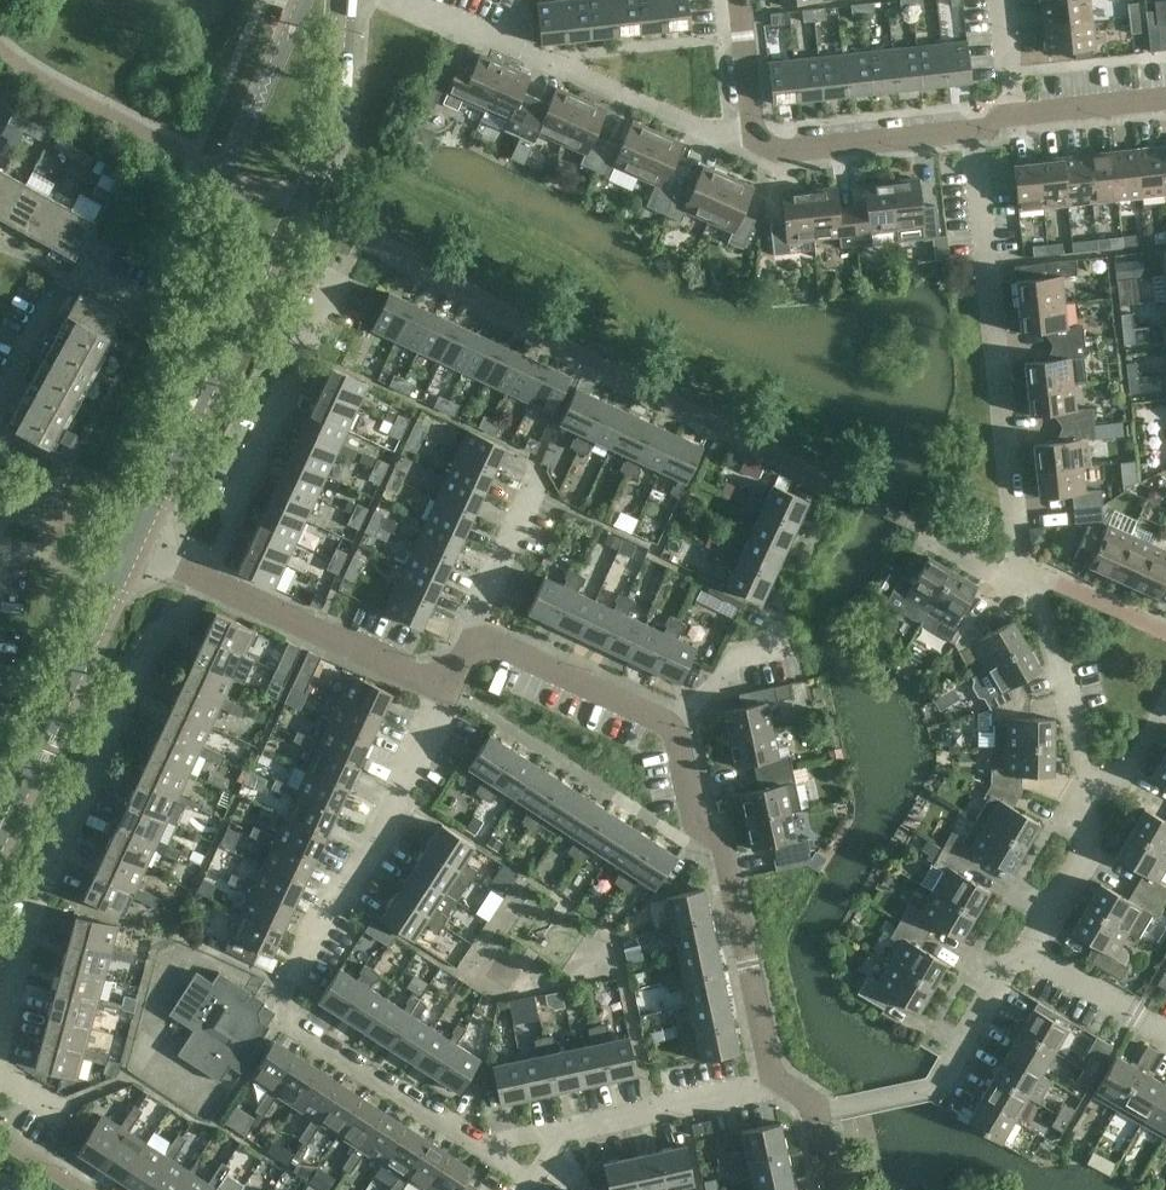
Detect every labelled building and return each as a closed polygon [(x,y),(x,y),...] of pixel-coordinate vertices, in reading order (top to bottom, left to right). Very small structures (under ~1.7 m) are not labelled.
[(591,39),(587,0),(568,0),(562,1),(567,41),(591,39)] [(591,39),(616,36),(612,0),(587,0),(591,39)] [(616,36),(640,33),(637,0),(612,0),(616,36)] [(665,31),(661,0),(637,0),(640,33),(665,31)] [(665,31),(690,28),(688,0),(661,0),(665,31)] [(911,0),(900,0),(902,11),(912,10),(911,0)] [(912,10),(923,9),(922,0),(911,0),(912,10)] [(1046,29),(1092,24),(1089,0),(1080,0),(1043,4),(1046,29)] [(567,41),(562,1),(537,3),(541,44),(567,41)] [(862,4),(863,15),(874,14),(873,3),(862,4)] [(1129,19),(1140,18),(1138,3),(1128,4),(1129,19)] [(863,15),(862,4),(851,5),(853,17),(863,15)] [(813,9),(815,21),(815,27),(825,26),(825,20),(824,8),(813,9)] [(815,21),(813,9),(803,11),(804,22),(815,21)] [(1148,26),(1158,25),(1157,10),(1146,12),(1148,26)] [(771,14),(772,25),(783,24),(782,13),(771,14)] [(1140,18),(1129,19),(1131,34),(1142,33),(1140,18)] [(1093,58),(1092,49),(1094,49),(1092,24),(1046,29),(1049,54),(1075,51),(1076,60),(1093,58)] [(1158,25),(1148,26),(1151,52),(1161,51),(1158,25)] [(941,44),(946,85),(971,82),(967,41),(941,44)] [(941,44),(917,47),(921,87),(946,85),(941,44)] [(917,47),(892,49),(897,90),(921,87),(917,47)] [(872,93),(897,90),(892,49),(867,52),(872,93)] [(847,95),(872,93),(867,52),(843,55),(847,95)] [(455,75),(442,103),(457,110),(462,99),(485,110),(505,65),(480,55),(475,67),(461,61),(455,75)] [(843,55),(818,57),(823,98),(847,95),(843,55)] [(818,57),(794,60),(798,101),(823,98),(818,57)] [(798,101),(794,60),(768,63),(772,103),(798,101)] [(519,137),(531,108),(518,102),(529,76),(505,65),(485,110),(509,120),(504,131),(519,137)] [(562,143),(581,99),(556,88),(545,114),(531,108),(519,137),(534,144),(538,133),(562,143)] [(595,171),(608,142),(594,136),(606,110),(581,99),(562,143),(585,154),(580,164),(595,171)] [(25,131),(30,122),(13,113),(8,122),(25,131)] [(30,122),(25,131),(41,140),(46,131),(30,122)] [(638,177),(657,133),(633,122),(621,148),(608,142),(595,171),(610,177),(614,167),(638,177)] [(657,133),(638,177),(655,185),(646,206),(666,215),(684,175),(670,170),(682,143),(657,133)] [(519,137),(513,151),(528,157),(534,144),(519,137)] [(70,156),(75,147),(59,138),(54,147),(70,156)] [(75,147),(70,156),(87,165),(91,156),(75,147)] [(1165,194),(1165,193),(1161,148),(1137,151),(1142,197),(1165,194)] [(1117,199),(1142,197),(1137,151),(1112,153),(1117,199)] [(1088,156),(1092,202),(1117,199),(1112,153),(1088,156)] [(1068,204),(1092,202),(1088,156),(1063,159),(1068,204)] [(1063,159),(1039,161),(1043,207),(1068,204),(1063,159)] [(1038,161),(1038,163),(1014,165),(1018,210),(1043,207),(1039,161),(1038,161)] [(117,182),(122,173),(105,163),(100,172),(117,182)] [(679,187),(684,176),(684,175),(666,215),(681,222),(686,211),(709,221),(729,177),(704,166),(693,192),(679,187)] [(2,171),(0,175),(0,219),(5,221),(25,184),(2,171)] [(729,177),(709,221),(732,232),(727,242),(742,249),(755,220),(742,214),(753,188),(729,177)] [(918,179),(892,182),(894,202),(897,230),(898,241),(923,239),(940,237),(936,206),(921,207),(921,202),(918,179)] [(894,202),(892,182),(865,185),(868,213),(853,215),(857,246),(873,244),(872,233),(897,230),(894,202)] [(25,184),(5,221),(18,229),(16,233),(25,238),(48,196),(25,184)] [(809,191),(810,202),(814,239),(839,236),(841,248),(857,246),(853,215),(839,217),(836,188),(809,191)] [(810,202),(809,191),(782,194),(785,223),(770,224),(774,255),(790,253),(789,242),(814,239),(810,202)] [(71,209),(59,202),(48,196),(25,238),(35,243),(37,239),(51,246),(71,209)] [(71,209),(51,246),(64,254),(62,258),(73,264),(76,258),(95,222),(71,209)] [(1155,233),(1157,244),(1165,243),(1165,232),(1155,233)] [(1137,236),(1121,237),(1121,248),(1138,247),(1137,236)] [(1097,239),(1098,250),(1113,248),(1112,238),(1097,239)] [(1098,250),(1097,239),(1071,242),(1072,253),(1098,250)] [(1048,245),(1049,255),(1064,254),(1063,243),(1048,245)] [(1049,255),(1048,245),(1033,246),(1034,257),(1049,255)] [(1019,308),(1064,303),(1061,277),(1078,276),(1076,260),(1047,263),(1049,277),(1016,281),(1019,308)] [(1117,281),(1128,279),(1126,264),(1115,265),(1117,281)] [(120,314),(79,292),(7,424),(48,447),(48,446),(61,453),(67,442),(68,443),(72,444),(77,440),(78,435),(75,431),(60,424),(120,314)] [(395,341),(412,304),(389,293),(372,330),(395,341)] [(1064,303),(1019,308),(1022,334),(1055,331),(1056,345),(1085,342),(1083,326),(1066,328),(1064,303)] [(435,314),(412,304),(395,341),(418,351),(435,314)] [(1123,330),(1133,329),(1131,313),(1121,315),(1123,330)] [(418,351),(440,361),(457,324),(435,314),(418,351)] [(440,361),(462,372),(480,335),(457,324),(440,361)] [(1133,329),(1123,330),(1124,345),(1135,344),(1133,329)] [(462,372),(485,382),(502,345),(480,335),(462,372)] [(1086,383),(1083,358),(1087,357),(1085,342),(1056,345),(1058,360),(1025,363),(1028,390),(1072,385),(1086,383)] [(485,382),(507,392),(524,356),(502,345),(485,382)] [(342,364),(352,368),(356,358),(346,354),(342,364)] [(507,392),(530,403),(547,366),(524,356),(507,392)] [(1128,379),(1138,378),(1137,363),(1126,364),(1128,379)] [(553,414),(570,377),(547,366),(530,403),(553,414)] [(321,391),(358,408),(369,385),(332,367),(321,391)] [(399,390),(404,380),(394,376),(390,386),(399,390)] [(1138,378),(1128,379),(1129,394),(1140,393),(1138,378)] [(404,380),(399,390),(409,395),(414,385),(404,380)] [(1065,427),(1094,424),(1092,408),(1075,410),(1072,385),(1028,390),(1031,416),(1063,412),(1065,427)] [(576,388),(560,424),(579,432),(576,439),(574,438),(570,446),(578,452),(602,400),(576,388)] [(348,430),(358,408),(321,391),(310,413),(348,430)] [(444,411),(449,401),(439,396),(434,407),(444,411)] [(627,412),(602,400),(578,452),(587,454),(591,446),(589,445),(592,439),(611,447),(627,412)] [(449,401),(444,411),(454,416),(459,405),(449,401)] [(628,475),(652,423),(627,412),(611,447),(629,456),(626,462),(624,461),(620,469),(628,475)] [(310,413),(300,436),(337,453),(348,430),(310,413)] [(394,425),(404,429),(409,419),(399,415),(394,425)] [(489,432),(494,421),(484,417),(479,427),(489,432)] [(494,421),(489,432),(499,436),(504,426),(494,421)] [(411,432),(421,437),(426,427),(415,423),(411,432)] [(661,470),(677,435),(652,423),(628,475),(638,478),(641,469),(640,469),(643,462),(661,470)] [(1094,424),(1065,427),(1067,441),(1034,445),(1037,471),(1081,466),(1090,465),(1087,440),(1096,439),(1094,424)] [(404,429),(394,425),(389,434),(400,439),(404,429)] [(457,454),(495,471),(505,447),(468,431),(457,454)] [(421,437),(411,432),(406,442),(417,447),(421,437)] [(677,435),(661,470),(679,479),(676,485),(674,485),(670,493),(679,498),(686,482),(687,482),(703,447),(677,435)] [(327,475),(337,453),(300,436),(290,458),(327,475)] [(535,453),(540,443),(530,438),(525,448),(535,453)] [(457,454),(447,476),(484,493),(495,471),(457,454)] [(290,458),(279,480),(316,498),(327,475),(290,458)] [(373,469),(384,474),(388,464),(378,460),(373,469)] [(1084,492),(1081,466),(1037,471),(1040,498),(1072,494),(1074,509),(1103,506),(1101,490),(1084,492)] [(390,477),(401,482),(405,472),(395,467),(390,477)] [(384,474),(373,469),(369,479),(379,484),(384,474)] [(447,476),(437,499),(474,516),(484,493),(447,476)] [(401,482),(390,477),(386,487),(396,492),(401,482)] [(279,480),(269,503),(306,520),(316,498),(279,480)] [(745,503),(797,527),(809,501),(773,485),(765,504),(758,501),(759,499),(751,495),(745,503)] [(1162,503),(1165,494),(1152,488),(1148,497),(1162,503)] [(437,499),(426,521),(463,538),(474,516),(437,499)] [(269,503),(259,525),(296,542),(306,520),(269,503)] [(785,552),(797,527),(745,503),(743,513),(751,517),(752,515),(758,518),(750,536),(785,552)] [(353,514),(363,519),(367,509),(357,504),(353,514)] [(1103,506),(1074,509),(1076,524),(1104,521),(1103,506)] [(370,522),(380,527),(380,526),(393,532),(398,523),(374,512),(370,522)] [(363,519),(353,514),(348,524),(358,529),(363,519)] [(453,561),(463,538),(426,521),(416,543),(453,561)] [(380,527),(370,522),(365,532),(385,541),(389,533),(379,528),(380,527)] [(285,565),(296,542),(259,525),(248,548),(285,565)] [(1111,578),(1130,536),(1107,526),(1103,534),(1087,526),(1071,562),(1087,570),(1089,567),(1111,577),(1111,578)] [(1111,578),(1134,588),(1153,546),(1157,537),(1134,527),(1130,536),(1111,578)] [(774,577),(785,552),(750,536),(741,554),(735,551),(736,549),(728,545),(722,553),(774,577)] [(416,543),(406,566),(443,583),(453,561),(416,543)] [(1156,599),(1165,576),(1165,552),(1153,546),(1134,588),(1156,599)] [(237,571),(275,588),(285,565),(248,548),(237,571)] [(332,559),(342,564),(347,554),(336,549),(332,559)] [(726,587),(762,603),(774,577),(722,553),(719,563),(727,567),(728,565),(735,568),(726,587)] [(349,567),(359,572),(364,562),(353,557),(349,567)] [(929,613),(953,571),(928,557),(912,584),(900,577),(885,604),(902,613),(903,611),(908,618),(915,621),(923,622),(929,613)] [(554,625),(578,573),(582,562),(574,558),(569,570),(568,570),(565,578),(567,579),(563,586),(544,577),(528,613),(554,625)] [(342,564),(332,559),(327,569),(338,574),(342,564)] [(432,605),(443,583),(406,566),(395,588),(432,605)] [(359,572),(349,567),(344,577),(355,581),(359,572)] [(953,571),(929,613),(948,624),(941,636),(954,644),(976,622),(961,613),(978,586),(953,571)] [(578,573),(554,625),(579,636),(595,601),(577,592),(580,586),(582,586),(586,578),(578,573)] [(1156,599),(1157,599),(1157,597),(1165,601),(1165,576),(1156,599)] [(384,612),(422,629),(432,605),(395,588),(384,612)] [(579,636),(604,648),(628,596),(619,593),(615,602),(617,602),(614,609),(595,601),(579,636)] [(321,610),(326,599),(315,595),(311,605),(321,610)] [(604,648),(629,659),(646,624),(627,615),(630,609),(632,610),(636,602),(628,596),(604,648)] [(204,637),(243,655),(255,631),(215,612),(204,637)] [(629,659),(654,671),(678,619),(669,617),(665,625),(667,626),(664,632),(646,624),(629,659)] [(678,619),(654,671),(680,683),(696,647),(677,639),(680,632),(682,633),(686,625),(678,619)] [(985,670),(1027,646),(1012,621),(985,637),(976,622),(954,644),(966,665),(978,658),(985,670)] [(233,679),(243,655),(204,637),(193,660),(233,679)] [(276,670),(289,676),(301,648),(288,642),(276,670)] [(985,670),(972,678),(974,680),(973,687),(978,697),(984,698),(991,709),(992,709),(1022,701),(1014,686),(1041,670),(1027,646),(985,670)] [(295,679),(308,685),(321,657),(308,651),(295,679)] [(220,707),(231,712),(236,703),(224,698),(233,679),(193,660),(182,684),(222,702),(220,707)] [(289,676),(276,670),(275,671),(264,666),(261,672),(272,678),(285,684),(289,676)] [(341,700),(380,718),(391,694),(352,675),(341,700)] [(295,679),(292,687),(305,693),(304,694),(313,698),(318,689),(308,685),(295,679)] [(211,726),(220,707),(222,702),(182,684),(171,708),(211,726)] [(730,740),(772,730),(766,703),(791,698),(788,684),(775,687),(744,693),(747,707),(724,712),(730,740)] [(341,700),(330,724),(369,742),(380,718),(341,700)] [(1022,701),(992,709),(992,724),(994,724),(993,747),(1005,747),(1054,748),(1054,719),(1022,719),(1022,701)] [(231,712),(243,718),(248,709),(236,703),(231,712)] [(171,708),(160,731),(200,750),(197,754),(209,760),(214,750),(202,745),(211,726),(171,708)] [(330,724),(321,743),(319,747),(358,765),(369,742),(330,724)] [(772,730),(730,740),(735,767),(759,762),(762,776),(792,769),(789,755),(778,758),(772,730)] [(189,773),(197,754),(200,750),(160,731),(149,755),(189,773)] [(293,741),(305,746),(309,737),(297,732),(293,741)] [(483,799),(514,751),(490,735),(468,768),(486,779),(482,785),(480,784),(476,792),(483,799)] [(347,789),(358,765),(319,747),(321,743),(309,737),(305,746),(317,752),(308,771),(347,789)] [(1054,748),(1005,747),(1005,769),(991,769),(991,785),(1022,793),(1022,776),(1053,776),(1054,748)] [(209,760),(221,765),(226,756),(214,750),(209,760)] [(537,766),(514,751),(483,799),(492,802),(497,795),(495,794),(499,788),(516,798),(537,766)] [(1165,754),(1151,779),(1165,788),(1165,755),(1165,754)] [(149,755),(138,779),(178,797),(176,802),(186,806),(187,807),(191,798),(180,793),(189,773),(149,755)] [(560,781),(537,766),(516,798),(532,809),(528,815),(527,814),(522,822),(529,828),(560,781)] [(805,768),(793,770),(795,782),(808,780),(807,775),(805,768)] [(792,769),(762,776),(765,789),(741,794),(747,822),(790,813),(801,811),(795,783),(795,782),(793,770),(792,769)] [(308,771),(299,790),(297,795),(336,813),(347,789),(308,771)] [(138,779),(127,803),(167,821),(167,820),(177,825),(186,806),(176,802),(178,797),(138,779)] [(283,794),(287,785),(275,779),(271,788),(283,794)] [(583,796),(560,781),(529,828),(538,832),(543,825),(541,824),(545,818),(562,828),(583,796)] [(325,837),(336,813),(297,795),(299,790),(287,785),(283,794),(295,799),(286,818),(325,837)] [(1040,824),(1038,823),(1013,808),(1022,793),(991,785),(983,798),(988,800),(976,820),(1026,849),(1040,824)] [(606,811),(583,796),(562,828),(579,839),(575,845),(573,844),(568,852),(575,859),(606,811)] [(199,813),(204,804),(191,798),(187,807),(199,813)] [(127,803),(116,826),(156,845),(154,849),(165,855),(169,845),(158,840),(167,821),(127,803)] [(1145,809),(1130,834),(1165,855),(1165,822),(1145,809)] [(629,826),(606,811),(575,859),(584,862),(589,855),(587,854),(591,848),(608,859),(629,826)] [(790,813),(747,822),(753,850),(777,845),(780,859),(810,852),(807,838),(796,840),(790,813)] [(286,818),(277,837),(275,842),(314,860),(325,837),(286,818)] [(976,820),(965,839),(952,832),(943,848),(969,864),(976,853),(1011,873),(1026,849),(976,820)] [(475,846),(442,825),(426,849),(474,880),(478,871),(470,866),(469,868),(463,864),(475,846)] [(145,868),(154,849),(156,845),(116,826),(105,850),(145,868)] [(653,841),(629,826),(608,859),(625,869),(621,875),(619,874),(614,882),(621,889),(653,841)] [(249,836),(261,841),(266,832),(253,827),(249,836)] [(277,837),(266,832),(261,841),(273,847),(264,866),(304,884),(314,860),(275,842),(277,837)] [(1130,834),(1116,859),(1143,875),(1135,888),(1165,905),(1165,903),(1165,888),(1158,883),(1165,869),(1165,855),(1130,834)] [(655,889),(661,880),(677,856),(653,841),(621,889),(612,903),(620,909),(636,885),(634,884),(638,878),(655,889)] [(165,855),(177,860),(182,851),(169,845),(165,855)] [(969,864),(943,848),(933,865),(944,872),(933,891),(975,916),(989,892),(962,876),(969,864)] [(474,880),(426,849),(411,872),(444,893),(455,876),(461,880),(460,882),(467,887),(474,880)] [(131,897),(143,902),(147,893),(136,887),(145,868),(105,850),(94,874),(134,892),(131,897)] [(815,851),(807,863),(817,869),(825,857),(815,851)] [(264,866),(255,885),(253,889),(293,908),(304,884),(264,866)] [(411,872),(396,895),(444,926),(448,917),(440,912),(439,914),(433,910),(444,893),(411,872)] [(122,916),(131,897),(134,892),(94,874),(83,898),(122,916)] [(239,889),(244,880),(232,874),(227,883),(239,889)] [(255,885),(244,880),(239,889),(251,894),(242,913),(282,931),(293,908),(253,889),(255,885)] [(661,880),(655,889),(666,896),(667,897),(666,897),(672,925),(710,917),(704,889),(674,895),(672,887),(661,880)] [(1165,905),(1135,888),(1128,900),(1101,884),(1086,909),(1128,933),(1138,940),(1153,915),(1157,918),(1165,905)] [(975,916),(933,891),(922,911),(910,904),(900,921),(926,936),(933,925),(960,941),(975,916)] [(155,908),(160,898),(147,893),(143,902),(155,908)] [(444,926),(396,895),(381,919),(413,940),(425,923),(431,927),(430,928),(437,933),(444,926)] [(1128,933),(1086,909),(1072,934),(1099,950),(1092,963),(1121,980),(1129,966),(1126,965),(1129,960),(1128,954),(1124,949),(1120,947),(1128,933)] [(225,950),(253,963),(259,951),(270,956),(282,931),(242,913),(225,950)] [(117,926),(75,915),(68,941),(110,952),(109,957),(122,961),(124,951),(112,947),(117,926)] [(716,944),(710,917),(672,925),(655,929),(658,938),(667,936),(667,934),(674,933),(678,952),(716,944)] [(926,936),(900,921),(890,937),(902,944),(891,964),(932,989),(947,964),(920,948),(926,936)] [(104,978),(109,957),(110,952),(68,941),(62,966),(104,978)] [(721,971),(716,944),(678,952),(682,972),(675,973),(674,971),(666,973),(666,983),(721,971)] [(134,964),(137,954),(124,951),(122,961),(134,964)] [(932,989),(891,964),(879,983),(867,976),(858,993),(884,1009),(891,997),(918,1013),(932,989)] [(340,968),(319,1001),(343,1017),(373,969),(364,965),(360,973),(361,974),(357,980),(340,968)] [(62,966),(55,992),(97,1003),(96,1008),(108,1011),(111,1001),(98,998),(104,978),(62,966)] [(373,969),(343,1017),(366,1032),(387,999),(370,988),(374,982),(376,983),(381,976),(373,969)] [(727,998),(721,971),(666,983),(670,992),(678,990),(678,988),(685,987),(689,1006),(727,998)] [(271,1021),(268,1011),(268,1007),(264,1004),(265,1002),(219,972),(212,982),(196,972),(169,1014),(193,1030),(177,1054),(220,1082),(230,1066),(240,1073),(240,1072),(270,1026),(268,1025),(271,1021)] [(1164,974),(1157,985),(1165,990),(1165,975),(1164,974)] [(90,1028),(96,1008),(97,1003),(55,992),(48,1017),(90,1028)] [(366,1032),(389,1047),(420,999),(411,995),(406,1003),(408,1004),(404,1010),(387,999),(366,1032)] [(733,1025),(727,998),(689,1006),(693,1026),(686,1027),(686,1025),(677,1027),(677,1037),(733,1025)] [(389,1047),(412,1062),(433,1029),(416,1018),(420,1012),(422,1013),(427,1006),(420,999),(389,1047)] [(121,1015),(123,1005),(111,1001),(108,1011),(121,1015)] [(1020,1032),(1054,1052),(1068,1029),(1034,1009),(1020,1032)] [(658,1024),(656,1013),(640,1016),(643,1027),(658,1024)] [(48,1017),(41,1042),(83,1053),(82,1058),(94,1062),(97,1052),(85,1048),(90,1028),(48,1017)] [(433,1029),(412,1062),(435,1077),(456,1044),(457,1044),(466,1029),(465,1029),(468,1020),(460,1017),(457,1025),(452,1033),(454,1034),(450,1040),(433,1029)] [(609,1081),(597,1025),(588,1029),(590,1038),(592,1037),(594,1045),(574,1049),(582,1087),(609,1081)] [(609,1081),(637,1075),(629,1037),(608,1042),(607,1034),(609,1034),(607,1025),(597,1025),(609,1081)] [(701,1061),(739,1053),(733,1025),(677,1037),(681,1046),(690,1044),(689,1042),(696,1041),(701,1061)] [(1054,1052),(1020,1032),(1007,1055),(1041,1075),(1054,1052)] [(520,1060),(528,1098),(555,1093),(543,1037),(534,1041),(536,1049),(538,1049),(539,1056),(520,1060)] [(582,1087),(574,1049),(554,1053),(553,1046),(555,1045),(553,1037),(543,1037),(555,1093),(582,1087)] [(251,1078),(269,1090),(273,1092),(297,1056),(274,1041),(251,1078)] [(34,1068),(76,1079),(82,1058),(83,1053),(41,1042),(34,1068)] [(481,1085),(484,1068),(478,1064),(480,1060),(457,1044),(456,1044),(435,1077),(459,1092),(469,1077),(481,1085)] [(1147,1046),(1141,1057),(1152,1063),(1159,1052),(1147,1046)] [(109,1060),(110,1055),(97,1052),(94,1062),(106,1065),(107,1065),(109,1060)] [(994,1077),(1027,1097),(1037,1103),(1051,1080),(1041,1075),(1007,1055),(994,1077)] [(319,1070),(297,1056),(273,1092),(269,1090),(262,1100),(270,1106),(277,1095),(295,1106),(319,1070)] [(1093,1095),(1117,1110),(1141,1071),(1135,1067),(1116,1056),(1093,1095)] [(1141,1057),(1135,1067),(1141,1071),(1117,1110),(1141,1124),(1164,1085),(1146,1074),(1152,1063),(1141,1057)] [(1084,1070),(1095,1076),(1102,1065),(1091,1059),(1084,1070)] [(120,1063),(109,1060),(107,1065),(106,1065),(103,1074),(114,1077),(116,1077),(120,1063)] [(528,1098),(520,1060),(484,1068),(481,1085),(495,1082),(500,1104),(528,1098)] [(341,1084),(319,1070),(295,1106),(313,1118),(317,1121),(341,1084)] [(1095,1076),(1084,1070),(1078,1081),(1089,1087),(1095,1076)] [(994,1077),(980,1100),(1014,1120),(1027,1097),(994,1077)] [(363,1099),(341,1084),(317,1121),(313,1118),(306,1129),(314,1134),(321,1123),(339,1135),(363,1099)] [(1164,1085),(1141,1124),(1165,1138),(1165,1136),(1165,1085),(1164,1085)] [(135,1122),(143,1111),(139,1109),(147,1095),(143,1092),(134,1106),(127,1117),(135,1122)] [(339,1135),(356,1146),(361,1149),(384,1113),(363,1099),(339,1135)] [(255,1111),(263,1117),(270,1106),(262,1100),(255,1111)] [(945,1111),(957,1118),(963,1106),(952,1100),(945,1111)] [(980,1100),(967,1123),(1001,1143),(1014,1120),(980,1100)] [(1058,1115),(1069,1121),(1076,1110),(1064,1104),(1058,1115)] [(406,1127),(384,1113),(361,1149),(356,1146),(349,1157),(358,1163),(365,1152),(383,1163),(406,1127)] [(1069,1121),(1058,1115),(1051,1126),(1063,1132),(1069,1121)] [(129,1133),(135,1122),(127,1117),(120,1128),(101,1116),(78,1152),(100,1167),(124,1130),(129,1133)] [(692,1125),(694,1137),(713,1133),(710,1121),(692,1125)] [(730,1163),(786,1152),(780,1124),(742,1132),(746,1152),(739,1154),(738,1152),(730,1153),(730,1163)] [(428,1141),(406,1127),(383,1163),(400,1175),(405,1178),(428,1141)] [(306,1129),(299,1140),(298,1139),(293,1146),(300,1151),(293,1161),(298,1164),(309,1148),(306,1146),(314,1134),(306,1129)] [(146,1145),(129,1133),(124,1130),(100,1167),(122,1181),(146,1145)] [(179,1151),(187,1140),(178,1134),(171,1145),(179,1151)] [(450,1155),(428,1141),(405,1178),(400,1175),(393,1185),(400,1189),(403,1189),(409,1180),(424,1189),(428,1189),(450,1155)] [(168,1159),(172,1162),(179,1151),(171,1145),(164,1156),(146,1145),(122,1181),(136,1189),(148,1189),(168,1159)] [(666,1189),(674,1189),(694,1184),(686,1146),(658,1152),(666,1189)] [(658,1152),(631,1158),(638,1189),(666,1189),(658,1152)] [(792,1178),(786,1152),(730,1163),(734,1172),(742,1170),(742,1168),(749,1167),(753,1187),(792,1178)] [(478,1188),(466,1181),(473,1170),(450,1155),(428,1189),(476,1189),(478,1188)] [(351,1174),(358,1163),(349,1157),(342,1168),(351,1174)] [(594,1189),(638,1189),(631,1158),(603,1164),(608,1186),(594,1189)] [(172,1162),(168,1159),(148,1189),(179,1189),(190,1173),(172,1162)] [(231,1168),(222,1163),(215,1174),(223,1179),(231,1168)] [(223,1179),(215,1174),(208,1185),(190,1173),(179,1189),(210,1189),(212,1187),(216,1189),(223,1179)] [(792,1178),(753,1187),(754,1189),(794,1189),(792,1178)]
